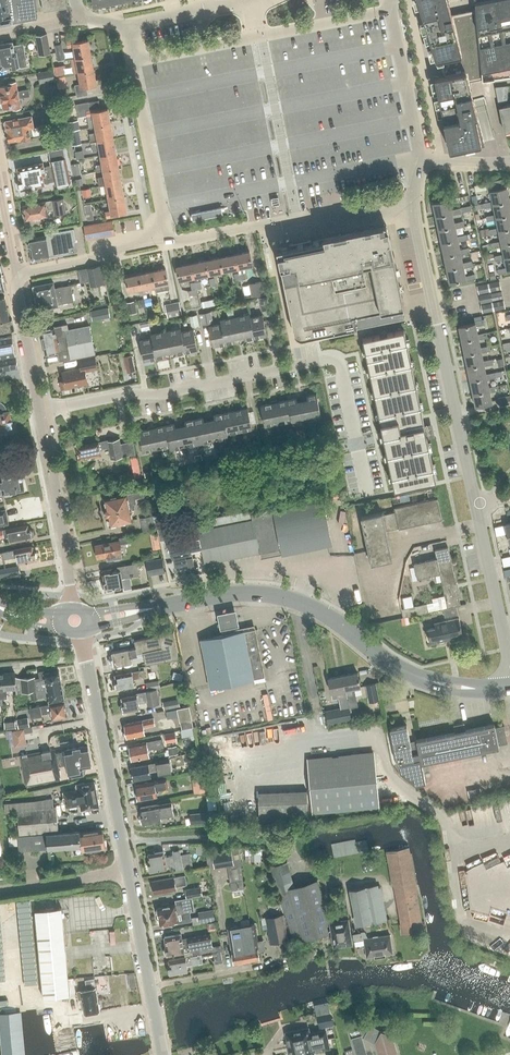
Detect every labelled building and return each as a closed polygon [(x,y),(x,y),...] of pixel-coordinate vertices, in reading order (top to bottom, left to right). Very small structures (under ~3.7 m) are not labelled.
[(13,22),(13,21),(16,21),(37,17),(35,0),(0,0),(0,24),(13,22)] [(66,7),(65,0),(42,0),(44,11),(66,7)] [(420,8),(431,43),(457,37),(451,14),(448,2),(450,2),(449,0),(419,0),(420,8)] [(431,43),(436,60),(440,59),(444,76),(464,72),(467,90),(472,89),(470,81),(479,79),(482,79),(509,73),(509,0),(484,0),(475,2),(476,10),(451,14),(457,37),(431,43)] [(36,38),(40,56),(49,54),(46,36),(36,38)] [(77,59),(92,56),(89,42),(76,44),(75,41),(68,42),(69,49),(74,48),(77,59)] [(65,59),(62,42),(54,43),(57,60),(65,59)] [(0,45),(0,69),(2,70),(3,69),(9,69),(20,67),(22,68),(27,67),(23,44),(13,46),(12,43),(0,45)] [(74,75),(79,74),(94,71),(92,56),(77,59),(72,60),(74,75)] [(61,65),(53,67),(55,76),(63,75),(61,65)] [(40,84),(55,82),(53,71),(39,74),(40,84)] [(94,71),(79,74),(81,85),(76,86),(78,98),(89,96),(87,87),(97,85),(94,71)] [(440,77),(435,78),(439,98),(444,125),(449,149),(454,148),(481,143),(485,142),(478,116),(473,100),(473,99),(469,99),(467,90),(464,72),(444,76),(440,77)] [(57,77),(58,87),(66,87),(65,76),(57,77)] [(3,110),(13,108),(13,110),(21,108),(19,98),(30,97),(29,89),(17,91),(16,83),(9,84),(9,86),(0,88),(0,89),(3,110)] [(507,100),(508,86),(495,87),(498,102),(507,100)] [(91,111),(90,104),(90,102),(76,104),(78,117),(87,115),(89,128),(96,127),(111,125),(108,110),(95,112),(95,110),(91,111)] [(499,107),(505,132),(509,131),(509,105),(499,107)] [(25,118),(6,122),(9,142),(29,139),(49,135),(47,125),(33,128),(31,117),(25,118)] [(111,125),(96,127),(97,134),(91,135),(92,143),(114,139),(111,125)] [(70,130),(69,131),(70,137),(79,136),(78,129),(70,130)] [(55,139),(51,140),(52,149),(67,147),(65,137),(55,139)] [(114,139),(92,143),(94,153),(101,151),(101,156),(116,154),(114,139)] [(70,183),(64,149),(49,152),(52,166),(44,167),(43,164),(18,169),(20,180),(19,180),(19,182),(17,183),(18,187),(21,189),(21,190),(30,189),(30,191),(39,189),(38,187),(45,186),(44,184),(55,183),(55,186),(70,183)] [(116,154),(101,156),(103,165),(97,166),(98,172),(104,171),(119,168),(116,154)] [(70,165),(73,176),(73,177),(79,175),(77,164),(70,165)] [(100,187),(107,185),(122,183),(119,168),(104,171),(105,177),(99,178),(100,187)] [(74,179),(76,186),(83,185),(82,178),(74,179)] [(487,184),(488,192),(490,191),(493,202),(475,205),(476,210),(493,207),(493,204),(509,201),(507,188),(504,188),(503,181),(503,180),(486,183),(487,184)] [(110,200),(125,197),(122,183),(107,185),(110,200)] [(91,196),(90,188),(81,189),(83,197),(91,196)] [(125,197),(110,200),(112,212),(106,214),(107,219),(115,217),(115,214),(127,212),(125,197)] [(278,197),(271,198),(273,205),(279,204),(278,197)] [(66,214),(63,199),(23,206),(24,214),(23,214),(24,220),(25,219),(26,221),(36,220),(36,221),(42,219),(42,218),(49,217),(48,212),(54,210),(55,216),(66,214)] [(436,217),(453,213),(453,216),(462,214),(461,209),(452,210),(450,200),(433,203),(436,217)] [(486,216),(487,221),(496,220),(495,218),(509,215),(509,202),(509,201),(493,204),(493,207),(495,214),(486,216)] [(92,212),(91,204),(84,205),(85,213),(92,212)] [(464,222),(455,224),(453,216),(453,213),(436,217),(438,230),(456,226),(456,230),(465,228),(464,222)] [(498,231),(509,229),(509,215),(495,218),(496,220),(497,228),(489,230),(490,235),(499,233),(498,231)] [(106,223),(108,235),(115,233),(113,222),(106,223)] [(99,225),(101,238),(108,236),(108,235),(106,223),(99,225)] [(304,339),(318,336),(349,330),(404,318),(402,306),(403,306),(403,305),(404,305),(404,304),(404,303),(388,227),(388,226),(387,225),(387,224),(386,224),(385,224),(385,223),(384,223),(383,223),(373,226),(311,238),(290,242),(290,246),(277,249),(294,332),(294,333),(294,334),(295,334),(295,335),(295,336),(296,336),(296,337),(297,337),(297,338),(298,338),(299,338),(299,339),(300,339),(301,339),(302,339),(303,339),(304,339)] [(101,238),(99,225),(92,226),(94,239),(101,238)] [(92,226),(84,227),(87,240),(94,239),(92,226)] [(456,226),(438,230),(441,243),(458,240),(459,242),(467,241),(466,235),(458,237),(456,230),(456,226)] [(77,240),(75,229),(46,234),(46,235),(47,236),(28,240),(30,250),(31,250),(33,258),(33,259),(36,260),(51,257),(51,256),(57,255),(57,256),(78,252),(76,241),(77,240)] [(498,231),(499,233),(500,241),(492,243),(487,244),(488,249),(493,248),(501,246),(501,244),(509,242),(509,229),(498,231)] [(461,251),(459,242),(458,240),(441,243),(444,257),(461,253),(462,256),(470,254),(469,249),(461,251)] [(501,244),(501,246),(503,255),(494,257),(495,262),(504,260),(503,258),(509,256),(509,242),(501,244)] [(249,252),(235,255),(238,269),(238,274),(239,274),(244,273),(246,273),(246,272),(245,268),(252,267),(249,252)] [(463,264),(462,256),(461,253),(444,257),(447,270),(464,266),(464,269),(473,267),(472,262),(463,264)] [(495,261),(493,254),(485,255),(487,263),(495,261)] [(238,269),(235,255),(220,258),(223,272),(238,269)] [(503,258),(504,260),(505,268),(497,269),(498,275),(508,273),(508,271),(509,270),(509,256),(503,258)] [(223,272),(220,258),(206,261),(208,275),(223,272)] [(191,264),(194,278),(195,283),(196,289),(197,289),(201,288),(200,281),(202,281),(201,277),(208,275),(206,261),(191,264)] [(194,278),(191,264),(177,267),(179,281),(194,278)] [(106,284),(102,266),(90,269),(93,286),(106,284)] [(466,280),(467,282),(475,280),(474,275),(466,276),(464,269),(464,266),(447,270),(449,283),(466,280)] [(165,270),(152,273),(155,287),(156,293),(170,289),(168,284),(165,270)] [(146,289),(155,287),(152,273),(139,276),(143,295),(147,294),(146,289)] [(140,296),(143,295),(139,276),(126,279),(129,293),(139,291),(140,296)] [(265,294),(262,281),(248,284),(251,297),(265,294)] [(500,289),(499,282),(488,284),(490,292),(500,289)] [(33,287),(38,311),(58,307),(58,304),(61,303),(61,304),(73,301),(72,294),(73,293),(71,285),(70,285),(70,286),(64,287),(58,288),(59,289),(55,290),(54,283),(33,287)] [(487,284),(477,287),(478,294),(488,292),(487,284)] [(502,298),(501,292),(491,294),(492,300),(502,298)] [(490,301),(489,294),(479,296),(480,304),(490,301)] [(263,311),(269,310),(266,297),(256,299),(257,303),(261,302),(263,311)] [(5,298),(0,299),(0,322),(9,321),(5,298)] [(504,308),(503,301),(492,303),(494,310),(504,308)] [(127,304),(129,314),(136,313),(134,303),(127,304)] [(491,303),(481,305),(483,313),(493,311),(491,303)] [(181,314),(179,304),(165,307),(167,317),(181,314)] [(108,308),(91,311),(92,321),(110,317),(108,308)] [(212,323),(210,313),(199,315),(201,325),(212,323)] [(198,327),(196,316),(188,317),(191,328),(198,327)] [(254,339),(249,319),(248,316),(235,318),(239,338),(245,337),(246,341),(254,339)] [(249,319),(254,339),(267,337),(263,316),(249,319)] [(239,338),(235,318),(222,321),(223,325),(227,345),(235,343),(234,339),(239,338)] [(9,321),(0,322),(0,333),(14,330),(12,320),(9,321)] [(485,326),(484,320),(475,322),(476,324),(459,327),(461,341),(479,337),(478,335),(477,327),(485,326)] [(227,345),(223,325),(209,327),(214,348),(227,345)] [(60,362),(95,355),(90,327),(69,331),(68,326),(42,331),(47,356),(58,354),(60,362)] [(166,333),(170,353),(176,352),(177,356),(185,354),(180,333),(179,330),(166,333)] [(404,330),(363,339),(365,349),(368,348),(369,353),(366,354),(369,370),(370,375),(374,391),(375,396),(378,412),(379,417),(383,434),(384,438),(387,453),(388,457),(391,474),(394,473),(395,478),(392,478),(395,489),(436,480),(434,470),(431,470),(430,466),(433,465),(429,449),(426,449),(425,445),(428,444),(427,438),(427,437),(431,436),(429,425),(425,426),(424,425),(421,408),(418,409),(417,404),(420,404),(416,387),(413,388),(412,383),(415,383),(412,366),(409,367),(408,362),(411,361),(407,345),(405,346),(404,341),(406,340),(404,330)] [(180,333),(185,354),(198,351),(194,331),(180,333)] [(170,353),(166,333),(153,336),(153,339),(158,360),(166,358),(165,354),(170,353)] [(461,341),(464,354),(481,350),(481,349),(479,340),(488,338),(487,333),(478,335),(479,337),(461,341)] [(15,355),(11,337),(0,339),(0,358),(15,355)] [(158,360),(153,339),(140,342),(145,363),(158,360)] [(481,350),(464,354),(467,367),(484,364),(483,361),(482,354),(490,352),(489,347),(481,349),(481,350)] [(135,371),(131,355),(123,357),(127,373),(135,371)] [(18,370),(15,356),(0,359),(0,373),(18,370)] [(81,369),(63,373),(62,373),(64,383),(61,383),(62,391),(73,389),(73,388),(89,384),(86,372),(98,370),(95,356),(79,360),(81,369)] [(485,367),(493,365),(492,360),(483,361),(484,364),(467,367),(469,380),(487,377),(486,375),(485,367)] [(496,379),(495,374),(486,375),(487,377),(469,380),(472,393),(489,390),(489,388),(487,381),(496,379)] [(492,403),(490,393),(498,392),(497,386),(489,388),(489,390),(472,393),(475,406),(492,403)] [(302,402),(306,422),(320,419),(315,395),(307,397),(308,401),(302,402)] [(509,396),(498,398),(500,406),(509,404),(509,397),(509,396)] [(306,422),(302,402),(297,403),(296,399),(287,401),(291,421),(292,425),(306,422)] [(291,421),(287,401),(274,404),(278,424),(291,421)] [(7,412),(6,409),(5,407),(3,405),(1,403),(0,403),(0,440),(15,437),(10,412),(7,412)] [(278,424),(274,404),(260,407),(264,427),(278,424)] [(248,409),(236,412),(240,432),(252,430),(248,409)] [(224,414),(228,435),(229,435),(240,432),(236,412),(224,414)] [(229,435),(228,435),(224,414),(214,416),(215,421),(211,422),(215,441),(229,438),(229,435)] [(195,420),(200,444),(215,441),(211,422),(205,423),(204,418),(195,420)] [(185,448),(200,444),(195,420),(185,422),(186,427),(181,428),(185,448)] [(171,451),(185,448),(181,428),(176,429),(175,425),(166,427),(170,447),(171,451)] [(166,427),(152,430),(156,450),(170,447),(166,427)] [(306,436),(304,429),(296,430),(298,438),(306,436)] [(156,450),(152,430),(139,433),(143,453),(156,450)] [(108,441),(78,447),(77,447),(78,450),(80,460),(101,455),(100,451),(109,449),(112,460),(123,458),(119,440),(108,442),(108,441)] [(239,452),(238,445),(230,447),(231,453),(239,452)] [(130,458),(132,466),(138,465),(137,457),(130,458)] [(13,493),(25,490),(20,466),(9,469),(9,471),(2,473),(0,462),(0,481),(3,495),(6,494),(6,496),(13,495),(13,493)] [(104,508),(103,510),(105,516),(107,518),(109,517),(111,527),(133,521),(131,511),(136,510),(135,507),(136,507),(136,505),(138,504),(137,499),(145,497),(144,491),(105,500),(107,508),(104,508)] [(394,503),(410,499),(409,492),(392,497),(394,503)] [(361,518),(371,564),(371,565),(393,560),(386,531),(399,529),(399,530),(442,520),(437,499),(394,509),(395,512),(382,515),(382,513),(361,518)] [(251,511),(197,522),(202,549),(205,564),(260,553),(260,552),(281,548),(283,555),(331,545),(332,545),(323,501),(252,515),(251,511)] [(0,511),(0,525),(8,524),(6,510),(0,511)] [(152,515),(142,518),(144,531),(155,528),(152,515)] [(171,555),(173,554),(175,566),(194,562),(192,551),(202,549),(197,522),(187,524),(190,539),(168,544),(171,555)] [(9,536),(10,543),(32,539),(32,538),(34,535),(34,532),(31,530),(31,529),(29,530),(28,526),(8,530),(0,531),(0,538),(9,536)] [(168,534),(166,527),(157,529),(158,536),(168,534)] [(119,542),(96,546),(98,559),(107,557),(108,561),(123,558),(120,545),(129,543),(128,537),(119,539),(119,542)] [(33,548),(3,554),(4,561),(18,558),(19,565),(37,562),(37,560),(39,559),(38,553),(35,553),(35,552),(33,552),(33,548)] [(440,575),(445,597),(439,598),(441,610),(447,609),(461,606),(448,548),(435,551),(436,560),(414,565),(414,567),(417,580),(440,575)] [(159,558),(157,551),(143,554),(145,560),(159,558)] [(147,561),(149,574),(164,571),(162,558),(147,561)] [(121,578),(130,577),(139,575),(137,564),(118,567),(118,571),(113,572),(112,569),(103,571),(105,581),(104,581),(104,582),(102,584),(103,588),(106,589),(106,590),(123,587),(121,578)] [(21,574),(19,567),(5,569),(0,570),(0,578),(21,574)] [(403,598),(405,607),(413,606),(411,596),(403,598)] [(236,604),(217,608),(220,625),(239,621),(236,604)] [(401,610),(403,618),(428,613),(426,604),(401,610)] [(457,616),(456,608),(443,611),(445,619),(457,616)] [(461,633),(459,620),(434,625),(435,628),(427,630),(430,644),(452,639),(452,635),(461,633)] [(244,632),(201,640),(210,688),(211,693),(223,690),(223,686),(254,679),(254,678),(264,676),(255,630),(244,632)] [(178,657),(172,632),(134,641),(136,647),(129,649),(129,648),(111,652),(113,658),(111,660),(112,663),(114,664),(114,666),(125,664),(126,665),(130,664),(131,663),(130,655),(143,652),(146,664),(178,657)] [(143,670),(115,676),(116,680),(115,681),(117,690),(134,687),(133,680),(144,678),(143,670)] [(22,693),(30,692),(61,686),(59,672),(45,675),(44,672),(39,672),(40,681),(35,682),(35,678),(21,679),(22,693)] [(183,674),(174,672),(172,679),(182,681),(183,674)] [(0,674),(2,699),(7,699),(7,689),(16,688),(15,673),(0,674)] [(350,708),(356,707),(354,697),(355,697),(354,688),(360,687),(358,673),(343,676),(350,708)] [(350,708),(343,676),(328,679),(332,698),(339,697),(342,709),(326,712),(328,723),(352,719),(350,708)] [(158,681),(144,684),(146,691),(159,688),(158,681)] [(379,701),(375,683),(365,685),(369,703),(379,701)] [(64,701),(61,686),(30,692),(31,701),(38,699),(38,698),(48,696),(49,703),(64,701)] [(149,705),(152,706),(156,706),(157,703),(159,703),(157,689),(137,693),(137,696),(122,699),(122,703),(121,704),(121,705),(120,706),(121,710),(122,711),(123,713),(140,710),(139,703),(147,702),(148,705),(149,705)] [(180,707),(178,699),(162,702),(164,710),(180,707)] [(42,716),(42,715),(42,714),(51,712),(52,719),(67,716),(65,703),(33,708),(29,709),(31,718),(42,716)] [(188,708),(177,710),(180,723),(181,722),(182,730),(193,727),(188,708)] [(28,718),(17,720),(19,728),(29,726),(28,718)] [(16,729),(15,719),(4,720),(5,730),(16,729)] [(155,725),(153,719),(125,725),(126,731),(125,732),(125,737),(127,737),(128,739),(145,735),(143,728),(155,725)] [(416,740),(422,765),(422,764),(499,748),(499,745),(508,743),(504,726),(495,727),(494,724),(465,730),(464,723),(454,725),(455,732),(416,740)] [(422,765),(416,740),(410,742),(407,725),(390,729),(397,764),(398,764),(400,772),(416,785),(426,783),(422,765)] [(177,741),(175,731),(164,734),(166,744),(177,741)] [(162,747),(161,739),(129,746),(130,753),(129,755),(130,758),(131,759),(132,761),(149,757),(148,750),(162,747)] [(21,756),(26,786),(60,780),(58,766),(66,764),(69,777),(83,775),(82,768),(91,767),(87,746),(64,751),(56,753),(55,750),(21,756)] [(176,746),(168,748),(169,756),(178,754),(176,746)] [(196,752),(185,754),(187,766),(198,764),(196,752)] [(148,763),(131,767),(133,779),(151,776),(150,771),(158,769),(159,777),(172,774),(169,758),(156,760),(156,762),(148,764),(148,763)] [(309,776),(313,813),(379,807),(375,770),(309,776)] [(194,780),(196,793),(211,791),(209,778),(194,780)] [(154,783),(136,786),(137,793),(136,794),(137,798),(138,798),(139,800),(157,797),(156,789),(168,787),(166,779),(154,781),(154,783)] [(63,801),(67,800),(68,806),(80,804),(82,811),(88,810),(89,808),(98,806),(96,794),(94,782),(84,784),(83,783),(77,784),(78,791),(62,794),(63,801)] [(481,795),(480,788),(467,790),(469,797),(481,795)] [(259,819),(308,817),(307,791),(258,793),(259,819)] [(52,808),(51,800),(5,804),(5,812),(17,810),(19,835),(58,831),(56,808),(52,808)] [(158,805),(140,808),(141,815),(141,816),(140,818),(140,821),(142,824),(161,821),(160,818),(173,815),(171,803),(158,805)] [(213,812),(189,815),(190,824),(214,822),(213,812)] [(81,851),(105,848),(102,830),(80,833),(80,831),(18,837),(19,852),(81,846),(81,851)] [(409,847),(387,851),(389,862),(390,862),(400,924),(421,921),(414,881),(415,881),(409,847)] [(231,848),(211,851),(214,868),(234,865),(231,848)] [(164,852),(148,855),(150,862),(149,862),(151,872),(167,869),(166,869),(176,867),(176,870),(183,869),(192,867),(189,853),(181,855),(180,851),(173,852),(174,855),(165,857),(164,852)] [(466,877),(471,911),(486,914),(491,913),(492,908),(508,910),(509,910),(509,903),(504,903),(503,894),(504,887),(503,880),(503,874),(504,878),(506,866),(505,861),(497,859),(487,861),(480,860),(468,862),(466,877)] [(285,912),(294,942),(328,932),(325,922),(329,920),(317,880),(294,887),(286,861),(270,866),(283,912),(285,912)] [(155,894),(176,890),(176,887),(186,885),(185,876),(152,881),(155,894)] [(243,879),(231,882),(232,890),(245,888),(243,879)] [(377,884),(372,885),(351,889),(356,923),(364,922),(384,918),(383,910),(382,910),(378,886),(377,884)] [(200,888),(185,890),(187,898),(202,895),(200,888)] [(192,897),(175,900),(176,905),(169,906),(157,908),(160,925),(178,922),(178,923),(191,921),(190,912),(194,911),(192,897)] [(62,907),(35,910),(43,997),(70,995),(62,907)] [(213,910),(198,913),(200,923),(215,921),(213,910)] [(282,914),(265,917),(270,944),(287,940),(282,914)] [(330,923),(334,947),(351,944),(348,928),(350,928),(348,921),(347,922),(347,920),(330,923)] [(216,921),(207,923),(208,931),(218,929),(216,921)] [(241,926),(240,926),(246,961),(259,959),(258,950),(265,949),(263,940),(256,942),(253,924),(250,924),(241,926)] [(240,926),(227,928),(234,963),(246,961),(240,926)] [(366,957),(392,953),(389,935),(367,938),(364,932),(353,934),(354,941),(364,939),(366,957)] [(212,947),(210,935),(182,940),(181,934),(164,937),(166,947),(165,946),(165,948),(164,949),(164,954),(167,955),(212,947)] [(213,952),(215,963),(223,961),(221,951),(213,952)] [(187,965),(203,963),(201,954),(184,957),(184,958),(168,960),(169,966),(167,966),(168,973),(170,973),(171,974),(188,971),(187,965)] [(84,1013),(99,1010),(94,983),(93,979),(85,980),(87,989),(77,991),(79,998),(82,998),(84,1013)] [(328,1002),(315,1005),(317,1015),(320,1028),(333,1025),(330,1012),(328,1002)] [(60,1054),(52,1009),(36,1012),(44,1054),(53,1054),(60,1054)] [(19,1013),(19,1012),(0,1014),(0,1036),(2,1054),(23,1054),(19,1013)] [(87,1018),(72,1021),(76,1040),(91,1038),(87,1018)] [(364,1037),(376,1044),(379,1054),(395,1054),(396,1053),(390,1029),(381,1032),(371,1026),(371,1024),(370,1024),(371,1026),(364,1037)] [(307,1029),(287,1034),(290,1047),(327,1039),(325,1030),(308,1034),(307,1029)] [(357,1054),(366,1054),(360,1037),(352,1039),(357,1054)] [(290,1047),(292,1054),(313,1054),(312,1051),(329,1048),(327,1039),(290,1047)] [(70,1053),(70,1054),(111,1054),(107,1043),(70,1053)]
